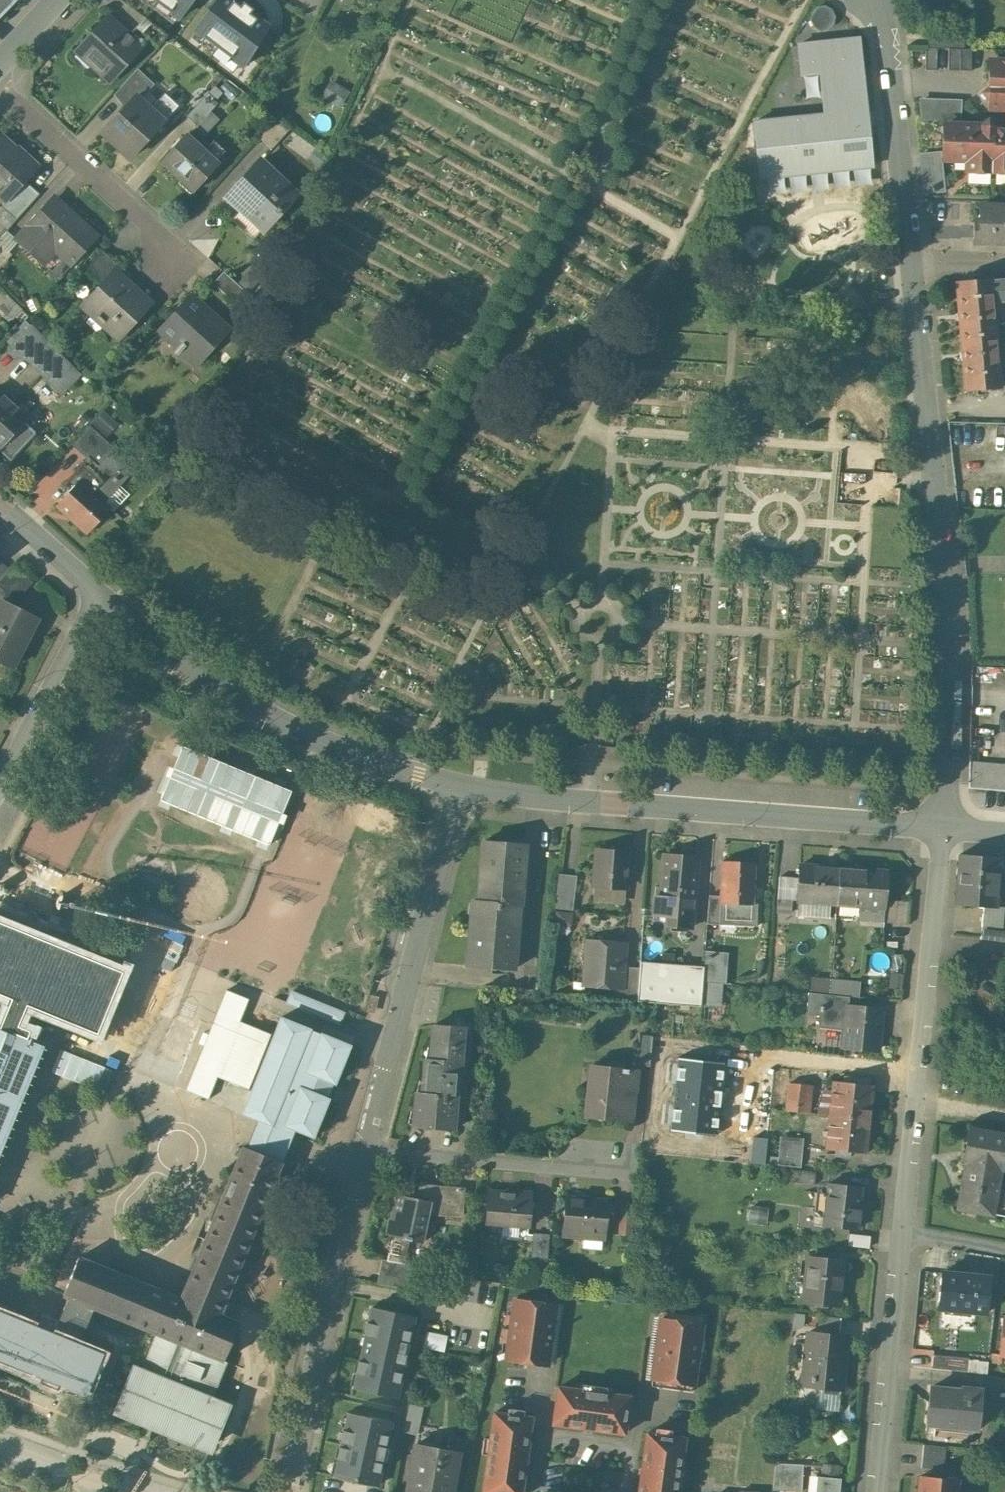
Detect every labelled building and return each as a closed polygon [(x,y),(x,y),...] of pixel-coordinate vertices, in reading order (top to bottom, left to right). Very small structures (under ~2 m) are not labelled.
[(15,0),(0,0),(0,15),(15,0)] [(179,19),(193,0),(153,0),(179,19)] [(233,0),(218,0),(195,31),(243,67),(268,26),(251,13),(253,10),(243,2),(240,5),(233,0)] [(825,6),(817,7),(812,12),(811,19),(814,27),(820,30),(828,29),(833,23),(835,16),(831,9),(825,6)] [(131,38),(107,16),(75,51),(109,82),(140,47),(139,46),(131,38)] [(148,21),(131,38),(139,46),(147,38),(156,46),(166,35),(148,21)] [(963,30),(927,30),(927,47),(936,47),(947,47),(963,47),(963,30)] [(824,114),(753,122),(759,178),(872,166),(870,136),(865,136),(858,68),(862,68),(859,38),(798,45),(801,75),(819,73),(824,114)] [(936,47),(927,47),(924,47),(924,69),(936,69),(936,47)] [(963,47),(947,47),(947,70),(970,70),(970,47),(963,47)] [(987,61),(987,86),(985,86),(985,88),(981,92),(985,96),(985,99),(1002,99),(1004,102),(1004,61),(987,61)] [(115,93),(128,104),(135,96),(137,97),(150,82),(136,69),(115,93)] [(331,77),(322,94),(342,105),(351,89),(331,77)] [(207,92),(186,116),(197,126),(218,102),(207,92)] [(137,97),(135,96),(128,104),(102,134),(130,158),(163,121),(137,97)] [(963,119),(963,96),(921,96),(921,119),(963,119)] [(291,127),(277,117),(258,138),(270,149),(291,127)] [(992,128),(992,124),(990,124),(986,120),(983,123),(980,124),(980,125),(942,124),(941,158),(966,159),(966,170),(1004,171),(1004,129),(992,128)] [(0,135),(0,194),(6,199),(6,200),(25,180),(37,166),(15,146),(14,148),(0,135)] [(217,165),(185,136),(161,162),(194,190),(217,165)] [(296,194),(259,161),(226,197),(227,197),(228,196),(240,207),(242,206),(265,227),(263,229),(263,230),(296,194)] [(39,193),(25,180),(6,200),(6,199),(0,206),(15,219),(39,193)] [(96,237),(52,197),(27,223),(29,225),(16,239),(41,262),(54,248),(71,263),(96,237)] [(972,220),(971,241),(1004,241),(1004,206),(978,206),(978,221),(972,220)] [(0,242),(0,265),(12,253),(0,242)] [(84,269),(100,284),(113,270),(114,271),(119,266),(101,250),(84,269)] [(114,271),(113,270),(100,284),(84,302),(106,323),(103,326),(117,338),(149,304),(114,271)] [(247,295),(222,272),(212,283),(237,306),(247,295)] [(954,280),(964,388),(999,386),(992,300),(1004,299),(1004,278),(954,280)] [(203,307),(190,295),(158,330),(177,347),(174,351),(177,354),(180,350),(195,364),(214,343),(215,344),(228,330),(212,315),(214,313),(204,305),(203,307)] [(79,374),(30,327),(12,345),(23,355),(25,352),(53,380),(50,382),(61,393),(79,374)] [(0,393),(0,446),(23,421),(27,417),(0,393)] [(106,408),(94,419),(107,433),(119,422),(106,408)] [(23,421),(0,446),(0,451),(10,460),(35,432),(23,421)] [(102,442),(111,450),(114,447),(89,425),(72,444),(87,458),(102,442)] [(83,475),(79,480),(98,498),(113,482),(118,486),(132,470),(111,450),(102,442),(87,458),(77,469),(83,475)] [(98,498),(79,480),(56,505),(88,533),(110,509),(98,498)] [(0,561),(0,578),(8,569),(0,561)] [(13,564),(0,578),(0,588),(15,601),(32,582),(13,564)] [(1,600),(0,601),(0,662),(11,667),(37,619),(1,600)] [(971,758),(970,785),(1004,787),(1004,761),(971,758)] [(523,845),(484,842),(479,903),(473,902),(469,966),(513,969),(515,942),(516,942),(517,937),(517,931),(516,931),(517,905),(519,905),(520,882),(523,883),(523,876),(524,869),(521,868),(523,845)] [(628,852),(596,849),(593,885),(625,887),(628,852)] [(664,854),(661,897),(653,896),(651,914),(666,916),(665,925),(691,927),(697,857),(664,854)] [(998,859),(959,856),(957,904),(995,907),(998,859)] [(754,862),(721,860),(720,895),(719,902),(752,904),(752,902),(754,862)] [(838,870),(798,867),(795,902),(836,904),(838,870)] [(884,873),(838,870),(836,904),(881,908),(883,900),(884,873)] [(577,875),(558,872),(554,907),(572,910),(577,875)] [(720,895),(708,894),(706,923),(718,924),(719,902),(720,895)] [(908,903),(883,900),(880,923),(906,925),(908,903)] [(752,904),(719,902),(718,924),(756,925),(757,902),(752,902),(752,904)] [(11,998),(0,1025),(0,1030),(11,1034),(12,1032),(27,1038),(29,1030),(18,1026),(26,1005),(96,1034),(121,972),(0,922),(0,994),(11,998)] [(999,924),(982,923),(980,935),(998,937),(999,924)] [(624,944),(590,941),(587,970),(594,970),(593,985),(617,987),(620,987),(622,966),(624,944)] [(721,957),(714,956),(714,951),(705,950),(703,966),(702,981),(719,983),(721,957)] [(703,966),(640,961),(639,967),(637,1000),(700,1006),(702,981),(703,966)] [(639,967),(622,966),(620,987),(617,987),(616,999),(637,1000),(639,967)] [(280,1016),(278,1022),(272,1035),(239,1021),(248,999),(226,990),(186,1089),(208,1098),(217,1076),(251,1090),(242,1113),(258,1120),(247,1146),(282,1160),(292,1135),(295,1129),(312,1136),(349,1045),(280,1016)] [(343,1011),(290,990),(286,1002),(339,1023),(343,1011)] [(849,996),(808,992),(806,1005),(822,1006),(846,1009),(846,1006),(847,1006),(849,996)] [(711,995),(702,994),(701,1006),(710,1006),(711,995)] [(846,1009),(822,1006),(819,1025),(844,1027),(846,1009)] [(847,1006),(846,1006),(846,1009),(844,1027),(842,1046),(876,1050),(880,1009),(847,1006)] [(462,1027),(433,1025),(431,1060),(460,1062),(462,1027)] [(39,1043),(27,1038),(12,1032),(11,1034),(0,1030),(0,1139),(39,1043)] [(651,1037),(637,1036),(635,1065),(648,1066),(651,1037)] [(678,1059),(671,1128),(715,1132),(723,1064),(678,1059)] [(431,1060),(424,1060),(422,1093),(455,1095),(456,1079),(459,1079),(460,1062),(431,1060)] [(635,1070),(590,1066),(590,1067),(597,1068),(596,1089),(588,1088),(586,1113),(611,1115),(611,1117),(629,1119),(632,1091),(634,1091),(635,1070)] [(843,1082),(832,1080),(828,1114),(868,1118),(872,1085),(868,1084),(868,1078),(844,1076),(843,1082)] [(808,1084),(788,1082),(786,1110),(806,1112),(808,1084)] [(422,1093),(416,1093),(413,1127),(452,1130),(455,1095),(422,1093)] [(868,1118),(828,1114),(825,1148),(835,1149),(835,1154),(848,1156),(849,1151),(865,1152),(868,1118)] [(968,1128),(962,1161),(964,1162),(964,1161),(1000,1168),(999,1168),(1001,1168),(1004,1146),(1004,1135),(968,1128)] [(247,1148),(243,1146),(181,1299),(112,1270),(96,1309),(160,1335),(223,1361),(239,1322),(219,1314),(282,1160),(247,1146),(247,1148)] [(801,1151),(778,1148),(777,1164),(800,1166),(801,1151)] [(1000,1168),(964,1161),(964,1162),(956,1208),(991,1214),(993,1206),(1000,1207),(1003,1190),(996,1189),(999,1168),(1000,1168)] [(815,1171),(790,1169),(789,1181),(814,1183),(815,1171)] [(861,1186),(827,1183),(823,1224),(857,1228),(861,1186)] [(463,1188),(420,1185),(417,1198),(428,1200),(426,1213),(461,1216),(463,1188)] [(513,1194),(488,1192),(486,1218),(502,1219),(502,1222),(529,1224),(532,1193),(513,1192),(513,1194)] [(417,1198),(397,1194),(393,1217),(390,1217),(387,1234),(389,1234),(404,1237),(404,1239),(407,1239),(420,1242),(426,1213),(428,1200),(417,1198)] [(607,1200),(567,1196),(564,1235),(583,1236),(584,1231),(604,1232),(605,1216),(607,1200)] [(633,1230),(634,1201),(620,1201),(620,1230),(633,1230)] [(768,1207),(750,1205),(748,1222),(766,1224),(768,1207)] [(404,1237),(389,1234),(384,1260),(402,1263),(407,1239),(404,1239),(404,1237)] [(547,1235),(533,1234),(531,1256),(545,1257),(547,1235)] [(40,1374),(38,1381),(57,1388),(59,1381),(85,1392),(101,1354),(78,1345),(94,1308),(96,1309),(112,1270),(79,1257),(63,1295),(68,1297),(53,1334),(0,1312),(0,1357),(40,1374)] [(844,1261),(810,1257),(806,1298),(840,1302),(844,1261)] [(989,1276),(942,1271),(938,1306),(985,1311),(989,1276)] [(554,1304),(514,1299),(506,1358),(546,1364),(554,1304)] [(371,1308),(353,1386),(397,1396),(414,1318),(371,1308)] [(701,1317),(661,1311),(651,1385),(691,1390),(701,1317)] [(424,1344),(445,1348),(448,1332),(428,1327),(424,1344)] [(846,1335),(806,1332),(801,1384),(841,1388),(846,1335)] [(208,1398),(223,1361),(160,1335),(144,1372),(134,1368),(118,1408),(211,1446),(228,1406),(208,1398)] [(968,1358),(933,1354),(931,1367),(967,1371),(968,1358)] [(959,1390),(930,1387),(926,1422),(977,1428),(981,1388),(960,1386),(959,1390)] [(627,1397),(558,1387),(553,1422),(623,1431),(627,1397)] [(408,1402),(406,1431),(420,1432),(422,1403),(408,1402)] [(348,1413),(334,1474),(377,1484),(391,1423),(348,1413)] [(494,1413),(483,1491),(486,1491),(519,1491),(530,1417),(494,1413)] [(647,1433),(639,1491),(675,1491),(683,1438),(647,1433)] [(415,1443),(406,1491),(451,1491),(454,1473),(456,1463),(458,1451),(415,1443)] [(945,1446),(923,1444),(921,1467),(943,1469),(945,1446)] [(802,1463),(775,1462),(772,1489),(801,1491),(802,1463)] [(838,1465),(822,1464),(821,1476),(837,1477),(838,1465)] [(820,1476),(819,1491),(838,1491),(840,1478),(837,1477),(821,1476),(820,1476)] [(920,1477),(918,1491),(954,1491),(956,1480),(920,1477)]
